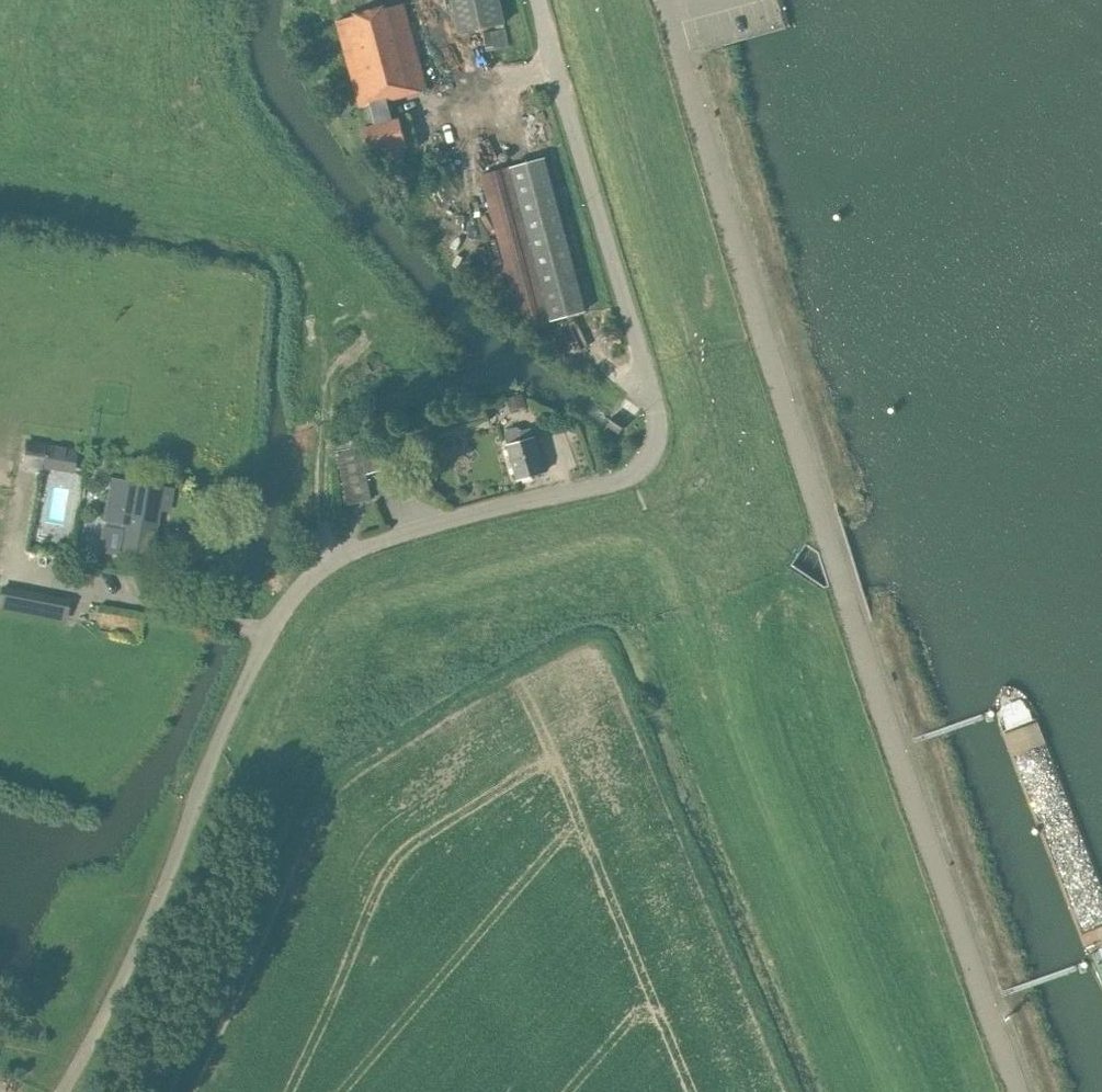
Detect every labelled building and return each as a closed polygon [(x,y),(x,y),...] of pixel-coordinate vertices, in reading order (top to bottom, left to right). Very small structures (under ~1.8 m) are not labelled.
[(483,28),(505,24),(499,0),(452,0),(460,34),(483,28)] [(393,120),(388,100),(427,90),(404,3),(338,20),(360,106),(367,104),(373,126),(362,128),(369,154),(407,144),(400,119),(393,120)] [(509,48),(504,28),(484,32),(488,51),(491,51),(509,48)] [(521,328),(585,311),(545,158),(481,174),(521,328)] [(512,410),(525,407),(521,393),(509,397),(512,410)] [(359,440),(358,435),(370,433),(365,415),(339,421),(344,437),(335,438),(337,450),(335,450),(346,503),(371,498),(366,474),(385,468),(380,441),(368,444),(367,439),(359,440)] [(615,415),(608,425),(609,426),(619,433),(625,422),(616,416),(615,415)] [(521,431),(520,429),(517,427),(507,430),(506,433),(509,444),(508,444),(518,480),(545,472),(534,436),(533,436),(531,428),(521,431)] [(21,465),(42,468),(44,455),(46,444),(25,440),(22,461),(21,465)] [(102,525),(98,551),(119,555),(120,549),(151,555),(159,511),(171,513),(175,488),(129,480),(111,477),(108,493),(103,520),(106,520),(122,523),(121,528),(106,526),(102,525)] [(36,616),(65,621),(70,598),(1,584),(0,589),(0,609),(36,616)]
